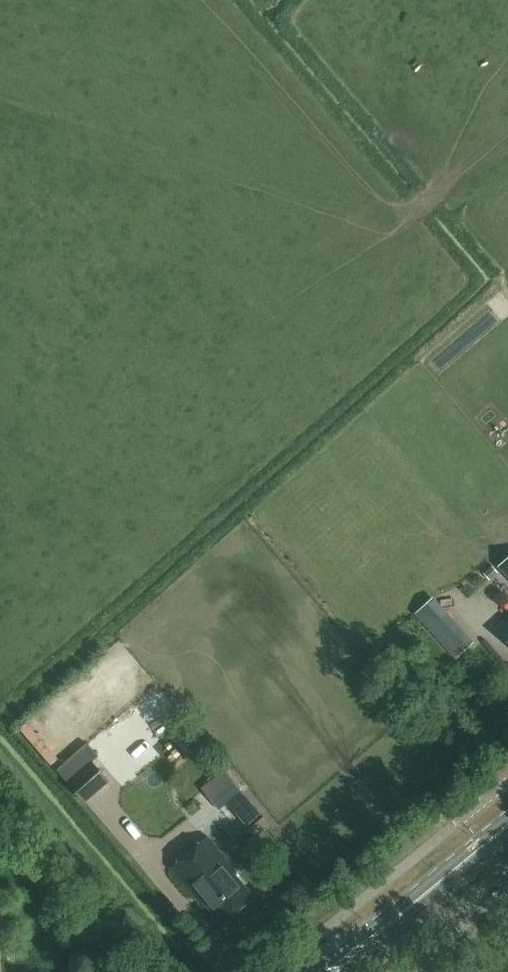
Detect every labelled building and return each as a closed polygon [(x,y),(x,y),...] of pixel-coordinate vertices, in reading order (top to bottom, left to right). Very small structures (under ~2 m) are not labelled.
[(498,565),(507,576),(507,557),(498,565)] [(461,663),(481,647),(455,615),(435,631),(461,663)] [(497,629),(507,641),(507,619),(497,629)] [(170,756),(179,767),(188,760),(179,748),(170,756)] [(67,782),(85,803),(110,780),(92,760),(67,782)] [(224,769),(211,780),(228,803),(242,792),(224,769)] [(261,814),(245,827),(255,838),(271,825),(261,814)] [(223,922),(253,897),(234,875),(237,871),(207,835),(171,865),(197,895),(199,894),(223,922)]
